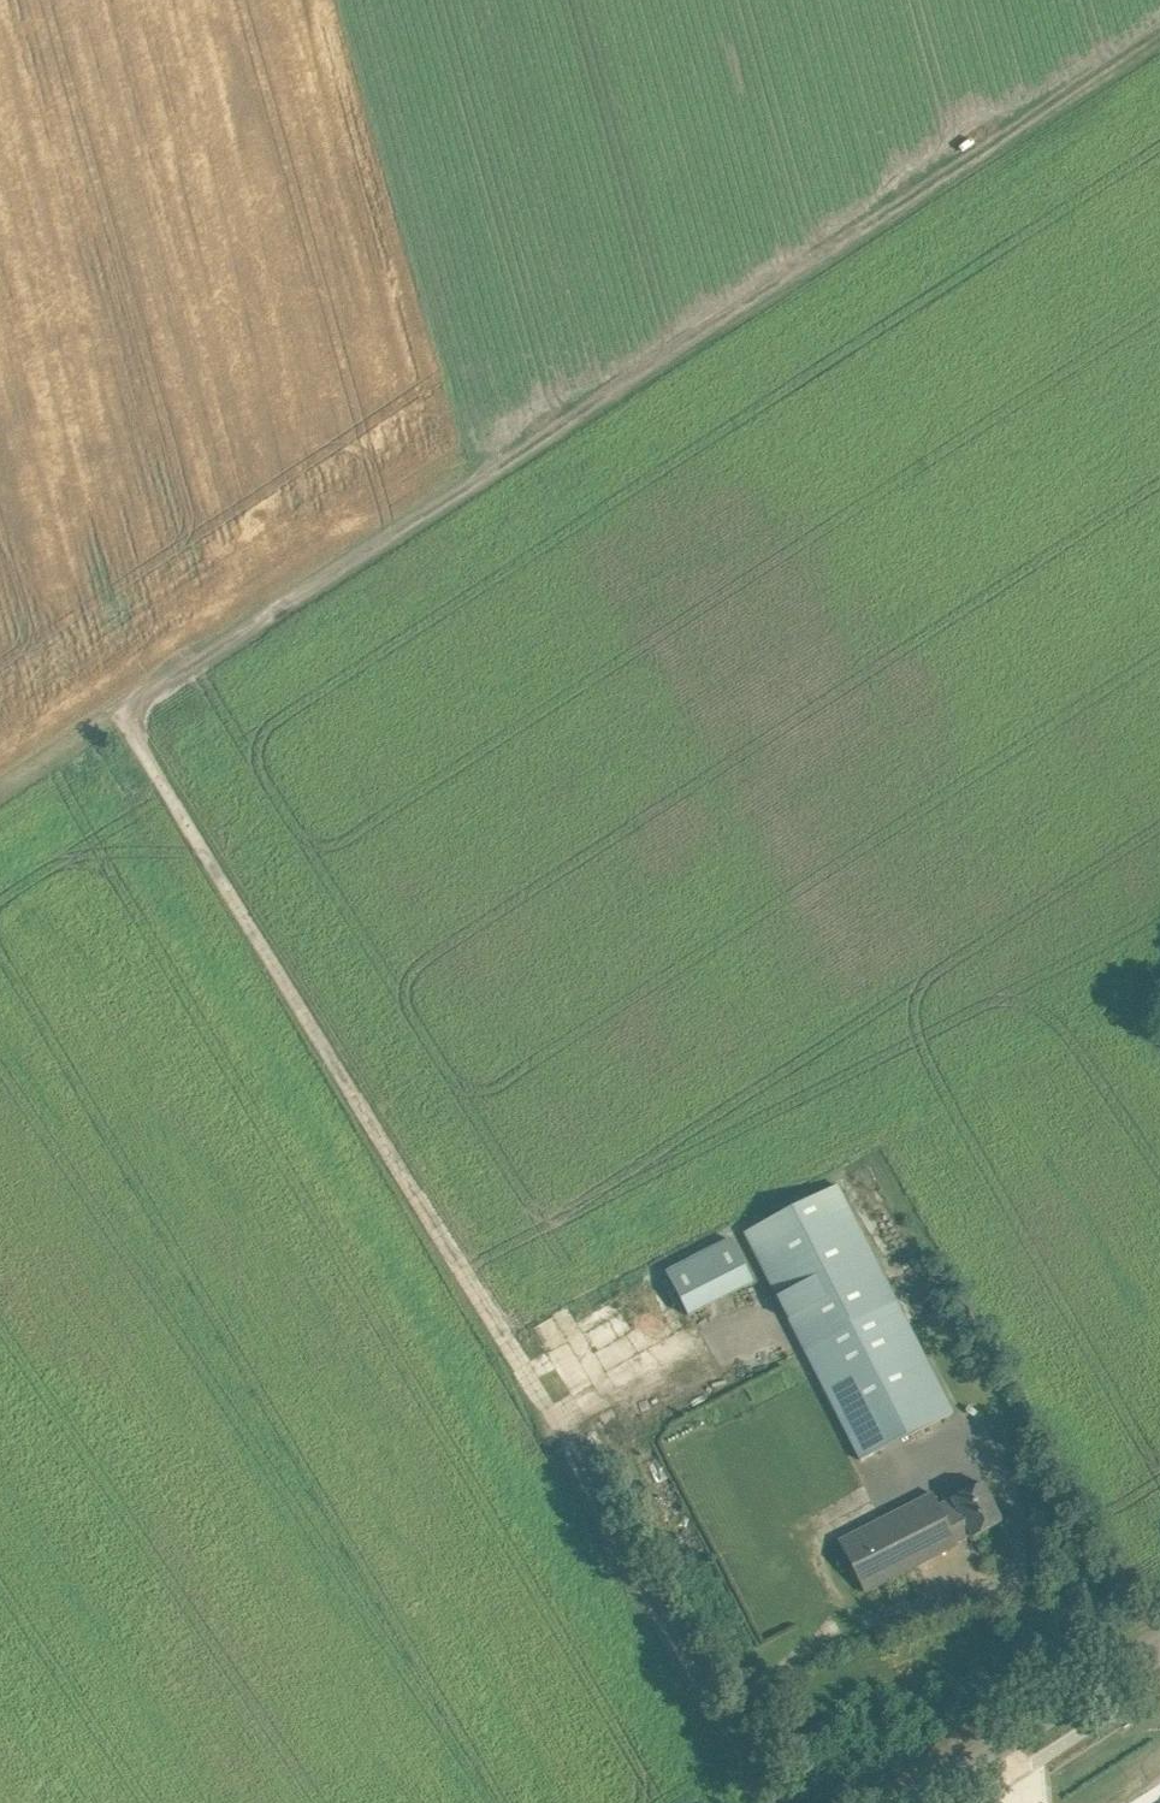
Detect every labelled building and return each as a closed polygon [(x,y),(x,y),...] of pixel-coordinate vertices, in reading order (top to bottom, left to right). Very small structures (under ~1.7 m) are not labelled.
[(838,1184),(744,1232),(859,1459),(953,1411),(838,1184)] [(729,1238),(665,1270),(686,1316),(751,1285),(729,1238)] [(1002,1522),(982,1482),(938,1505),(932,1493),(838,1541),(864,1592),(958,1544),(957,1541),(969,1535),(971,1537),(1002,1522)] [(1099,1802),(1144,1802),(1146,1802),(1126,1767),(1090,1788),(1099,1802)]
